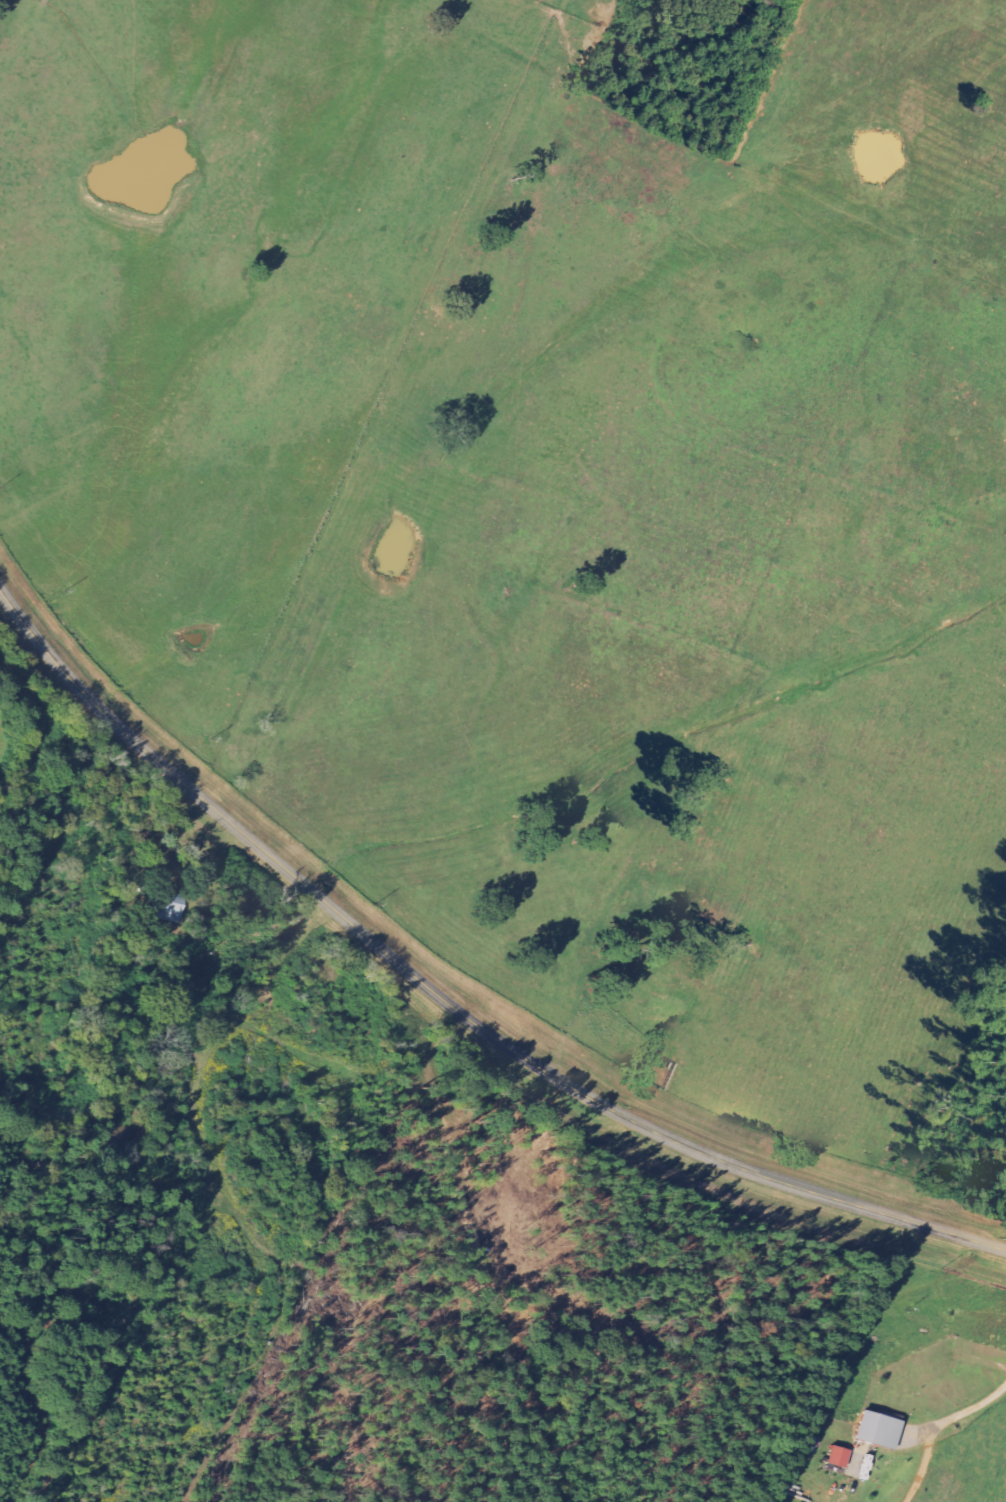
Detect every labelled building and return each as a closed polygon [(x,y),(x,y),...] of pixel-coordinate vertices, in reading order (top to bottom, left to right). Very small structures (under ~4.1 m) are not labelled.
[(162,918),(183,924),(188,907),(167,901),(162,918)] [(859,1440),(900,1451),(908,1421),(867,1410),(859,1440)] [(851,1468),(854,1450),(836,1447),(833,1465),(851,1468)]
